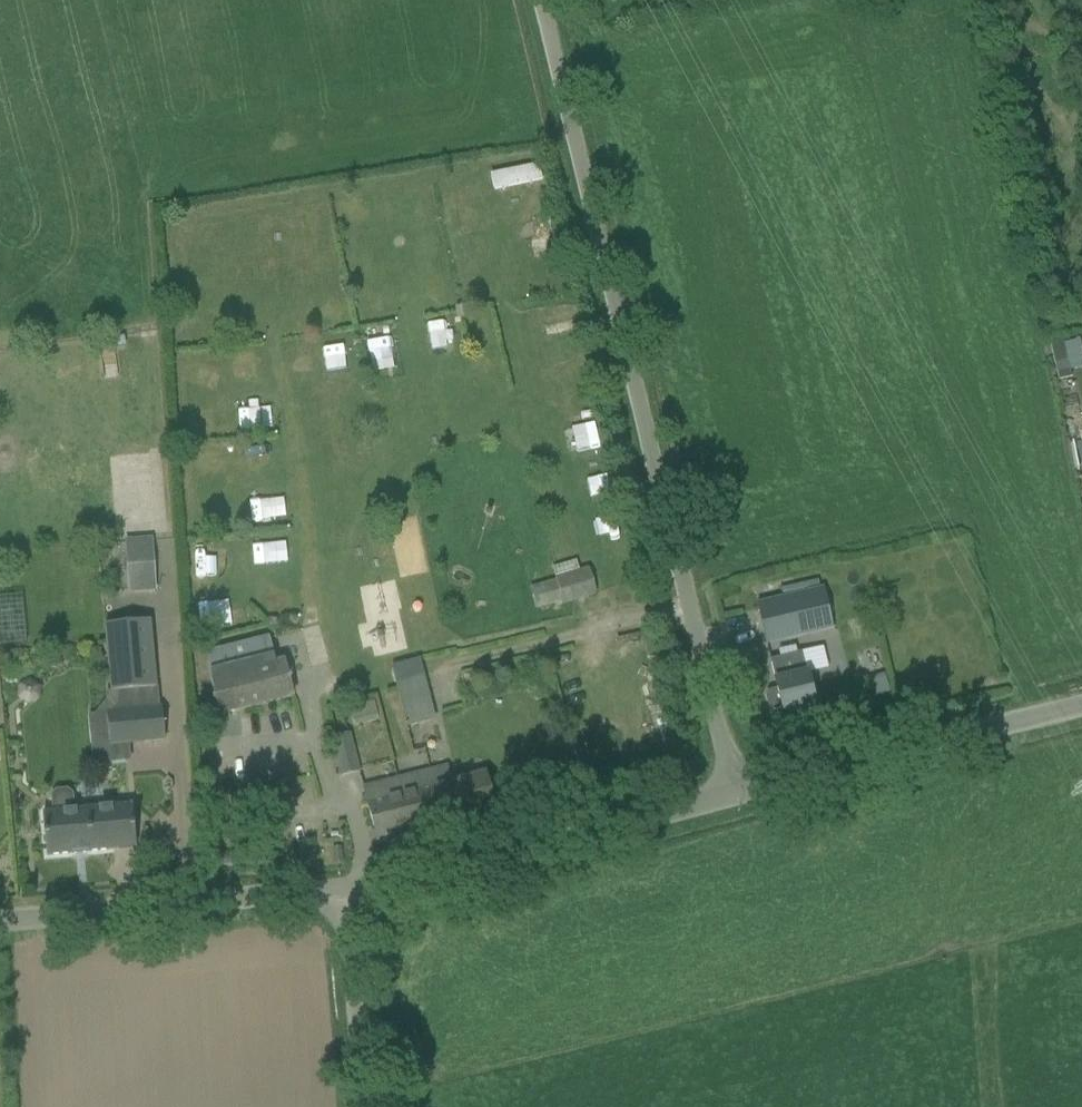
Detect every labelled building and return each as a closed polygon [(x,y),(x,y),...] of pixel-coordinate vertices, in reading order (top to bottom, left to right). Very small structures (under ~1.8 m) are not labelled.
[(538,163),(491,173),(494,189),(541,179),(538,163)] [(516,225),(518,237),(551,232),(550,221),(516,225)] [(469,305),(456,307),(458,320),(471,318),(469,305)] [(397,353),(395,332),(370,335),(373,367),(394,365),(392,353),(397,353)] [(1071,371),(1065,344),(1063,339),(1050,342),(1059,382),(1072,379),(1071,371)] [(328,370),(348,367),(345,345),(325,348),(328,370)] [(271,429),(270,399),(246,400),(247,430),(271,429)] [(575,434),(582,458),(604,452),(598,428),(575,434)] [(152,540),(125,542),(128,592),(155,590),(152,540)] [(597,595),(589,568),(555,578),(556,581),(530,589),(537,610),(563,602),(564,605),(597,595)] [(824,589),(822,590),(819,577),(781,586),(784,598),(757,605),(766,644),(833,628),(824,589)] [(106,625),(112,692),(156,688),(150,621),(106,625)] [(220,651),(221,653),(206,657),(221,717),(237,713),(237,714),(295,699),(286,661),(276,663),(270,638),(220,651)] [(803,652),(770,660),(777,689),(768,692),(765,696),(769,709),(773,712),(782,710),(783,713),(815,705),(803,652)] [(425,674),(396,682),(408,729),(437,722),(425,674)] [(165,740),(162,710),(107,715),(110,746),(165,740)] [(360,773),(351,734),(331,739),(340,778),(360,773)] [(449,766),(430,771),(444,824),(495,811),(485,772),(452,781),(449,766)] [(377,841),(444,824),(430,771),(364,787),(377,841)] [(48,857),(48,856),(135,848),(135,849),(136,848),(132,805),(131,805),(74,811),(72,794),(67,790),(56,791),(52,796),(53,813),(44,814),(43,814),(47,857),(48,857)]
